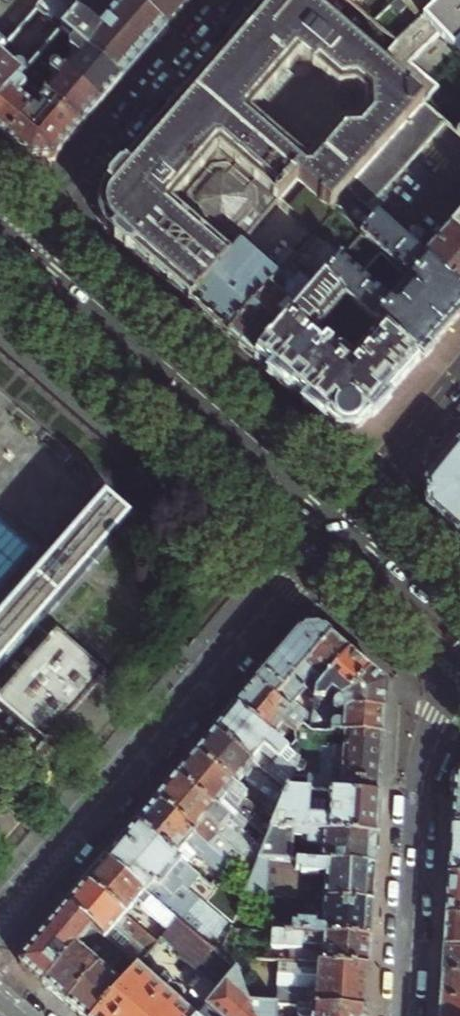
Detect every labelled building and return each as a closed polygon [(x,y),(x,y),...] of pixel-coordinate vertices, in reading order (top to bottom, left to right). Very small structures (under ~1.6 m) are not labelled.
[(77,13),(62,0),(46,0),(42,5),(38,10),(55,25),(47,35),(45,34),(43,34),(42,34),(41,35),(40,36),(40,37),(39,39),(40,40),(41,42),(30,55),(27,53),(13,68),(0,57),(0,102),(23,75),(43,53),(62,31),(77,13)] [(122,83),(160,39),(188,6),(193,0),(127,0),(99,32),(77,13),(62,31),(122,83)] [(106,229),(189,301),(239,244),(277,200),(297,177),(334,210),(336,212),(350,196),(426,106),(423,104),(300,0),(271,0),(176,110),(106,191),(104,194),(101,199),(100,204),(99,209),(100,212),(100,214),(101,220),(103,225),(106,229)] [(444,0),(422,21),(399,42),(376,24),(352,3),(348,0),(300,0),(423,104),(439,89),(412,64),(439,36),(459,56),(459,17),(444,0)] [(444,0),(401,0),(397,4),(395,6),(403,15),(410,8),(422,21),(444,0)] [(444,0),(459,17),(459,0),(444,0)] [(116,90),(122,83),(62,31),(43,53),(102,105),(116,90)] [(96,113),(102,105),(43,53),(23,75),(46,96),(83,128),(96,113)] [(46,96),(23,75),(0,102),(0,139),(4,143),(46,96)] [(66,148),(83,128),(46,96),(4,143),(18,154),(28,163),(36,162),(54,161),(66,148)] [(350,196),(370,213),(447,124),(426,106),(350,196)] [(297,177),(277,200),(315,232),(334,210),(297,177)] [(370,213),(350,196),(336,212),(361,233),(340,257),(324,275),(345,293),(383,326),(428,365),(456,331),(459,327),(459,291),(429,264),(370,213)] [(429,264),(459,291),(459,227),(429,264)] [(241,345),(254,356),(324,275),(340,257),(313,234),(293,258),(227,333),(241,345)] [(227,333),(293,258),(288,253),(280,252),(275,258),(277,266),(271,272),(239,244),(189,301),(210,319),(227,333)] [(345,293),(324,275),(254,356),(296,393),(346,436),(371,433),(428,365),(383,326),(350,365),(312,332),(345,293)] [(426,486),(428,511),(459,538),(459,448),(459,447),(426,486)] [(56,606),(65,596),(84,574),(92,565),(130,521),(105,499),(0,621),(0,671),(56,606)] [(57,629),(0,696),(0,733),(29,758),(69,713),(105,671),(57,629)] [(257,684),(276,701),(331,638),(324,632),(299,634),(278,659),(257,684)] [(340,646),(331,638),(276,701),(303,724),(311,731),(312,712),(312,696),(348,653),(340,646)] [(359,663),(348,653),(312,696),(312,712),(349,694),(369,671),(359,663)] [(378,678),(369,671),(349,694),(312,712),(311,731),(312,732),(324,733),(324,721),(350,709),(385,711),(386,685),(378,678)] [(296,732),(303,724),(276,701),(257,684),(246,696),(237,707),(287,751),(296,741),(296,732)] [(292,778),(299,761),(287,751),(237,707),(226,720),(215,733),(286,793),(287,790),(292,778)] [(383,732),(385,711),(350,709),(324,721),(324,733),(383,736),(383,732)] [(311,731),(303,724),(296,732),(296,741),(287,751),(299,761),(311,731)] [(312,732),(311,731),(299,761),(292,778),(308,779),(307,792),(379,796),(380,790),(382,748),(383,736),(324,733),(312,732)] [(286,793),(215,733),(206,743),(196,755),(234,788),(244,776),(247,779),(246,780),(247,782),(271,803),(263,813),(275,822),(286,793)] [(176,778),(230,823),(238,813),(251,824),(268,839),(271,830),(275,822),(263,813),(234,788),(196,755),(186,767),(176,778)] [(230,823),(176,778),(168,788),(157,801),(230,863),(251,881),(260,860),(263,851),(243,833),(230,823)] [(275,822),(271,830),(377,836),(378,823),(379,808),(379,796),(307,792),(287,790),(286,793),(275,822)] [(230,863),(157,801),(148,811),(137,824),(187,866),(196,854),(220,874),(230,863)] [(230,823),(243,833),(251,824),(238,813),(230,823)] [(187,866),(137,824),(122,842),(106,860),(178,922),(206,945),(225,922),(187,890),(199,876),(187,866)] [(452,828),(451,852),(449,880),(459,880),(459,829),(452,828)] [(377,841),(377,836),(271,830),(268,839),(263,851),(260,860),(290,862),(291,845),(297,845),(297,849),(310,849),(311,842),(322,843),(321,863),(375,867),(375,862),(377,841)] [(170,932),(178,922),(106,860),(98,870),(87,883),(126,917),(137,904),(170,932)] [(251,881),(246,895),(296,898),(298,875),(314,875),(314,872),(322,873),(321,900),(324,900),(373,903),(373,899),(374,885),(375,867),(321,863),(290,862),(260,860),(251,881)] [(449,880),(447,902),(446,920),(459,920),(459,880),(449,880)] [(78,893),(67,906),(93,928),(103,937),(116,947),(139,967),(158,945),(126,917),(87,883),(78,893)] [(299,926),(272,924),(272,932),(370,938),(372,919),(373,903),(324,900),(322,927),(315,927),(315,923),(299,922),(299,926)] [(78,946),(93,928),(67,906),(45,932),(21,961),(21,965),(44,985),(78,946)] [(271,921),(236,919),(232,929),(270,932),(271,921)] [(446,920),(445,936),(444,950),(459,950),(459,920),(446,920)] [(170,932),(163,940),(184,958),(182,960),(201,976),(191,987),(196,991),(192,995),(208,1008),(238,972),(206,945),(178,922),(170,932)] [(272,932),(271,932),(270,947),(299,949),(299,962),(369,966),(370,950),(370,938),(272,932)] [(100,966),(116,947),(103,937),(98,942),(103,946),(92,958),(78,946),(44,985),(53,993),(66,1004),(100,966)] [(444,950),(443,964),(443,976),(459,977),(459,950),(444,950)] [(299,962),(281,961),(278,1004),(297,1005),(366,1010),(367,984),(369,966),(299,962)] [(100,966),(66,1004),(76,1013),(80,1015),(96,1015),(123,986),(100,966)] [(137,969),(123,986),(96,1015),(191,1015),(178,1006),(183,1000),(182,992),(173,983),(172,984),(165,978),(157,987),(137,969)] [(207,1010),(214,1015),(254,1015),(249,1002),(238,972),(208,1008),(207,1010)] [(443,976),(442,989),(441,1002),(459,1004),(459,977),(443,976)] [(276,1004),(249,1002),(254,1015),(275,1015),(276,1004)] [(441,1002),(440,1015),(459,1015),(459,1004),(441,1002)] [(297,1005),(296,1014),(298,1015),(299,1015),(365,1015),(366,1010),(297,1005)]
